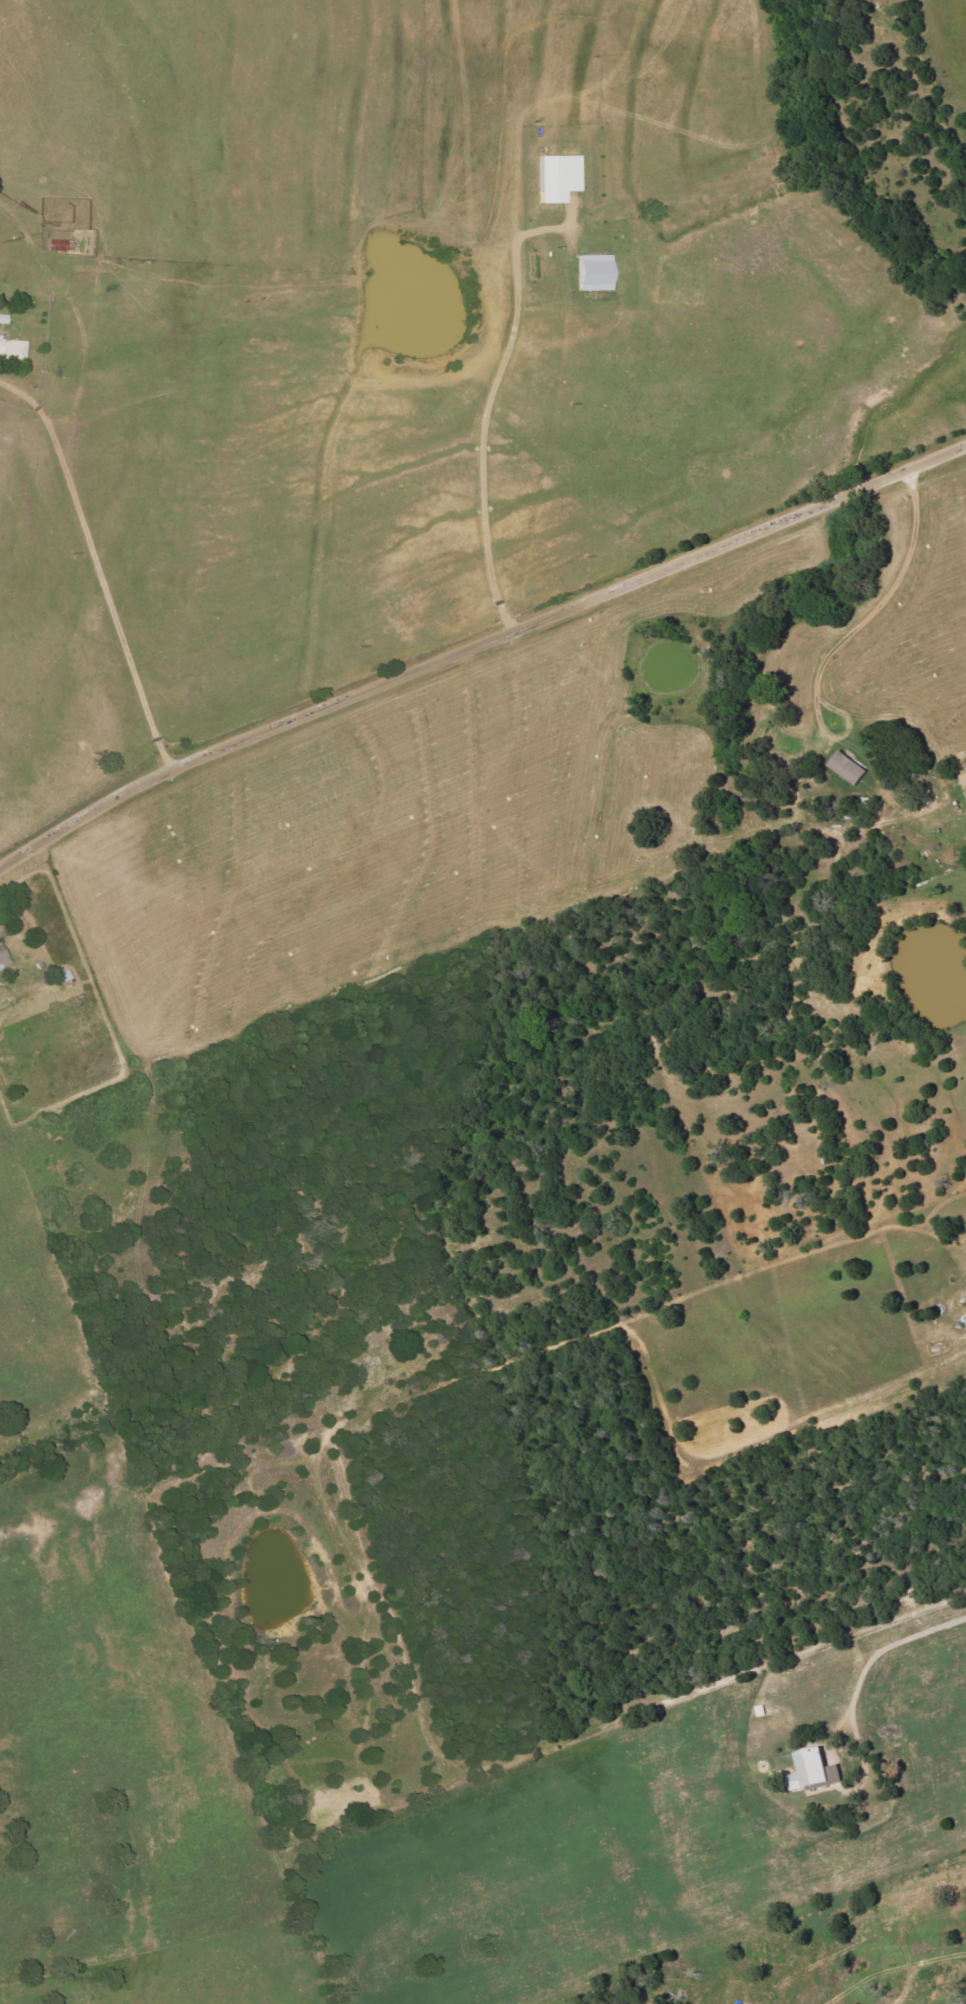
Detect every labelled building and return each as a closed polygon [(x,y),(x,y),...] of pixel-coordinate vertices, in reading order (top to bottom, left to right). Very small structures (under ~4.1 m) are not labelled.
[(580,155),(541,155),(541,203),(567,203),(567,191),(581,191),(580,155)] [(49,250),(69,251),(69,240),(49,239),(49,250)] [(579,291),(612,291),(613,255),(580,254),(579,291)] [(25,362),(26,339),(0,338),(0,361),(25,362)] [(868,770),(841,749),(829,765),(856,785),(868,770)] [(0,949),(0,968),(10,963),(4,950),(1,952),(0,949)] [(792,1792),(843,1781),(839,1765),(829,1767),(825,1748),(799,1754),(803,1773),(789,1776),(792,1792)]
